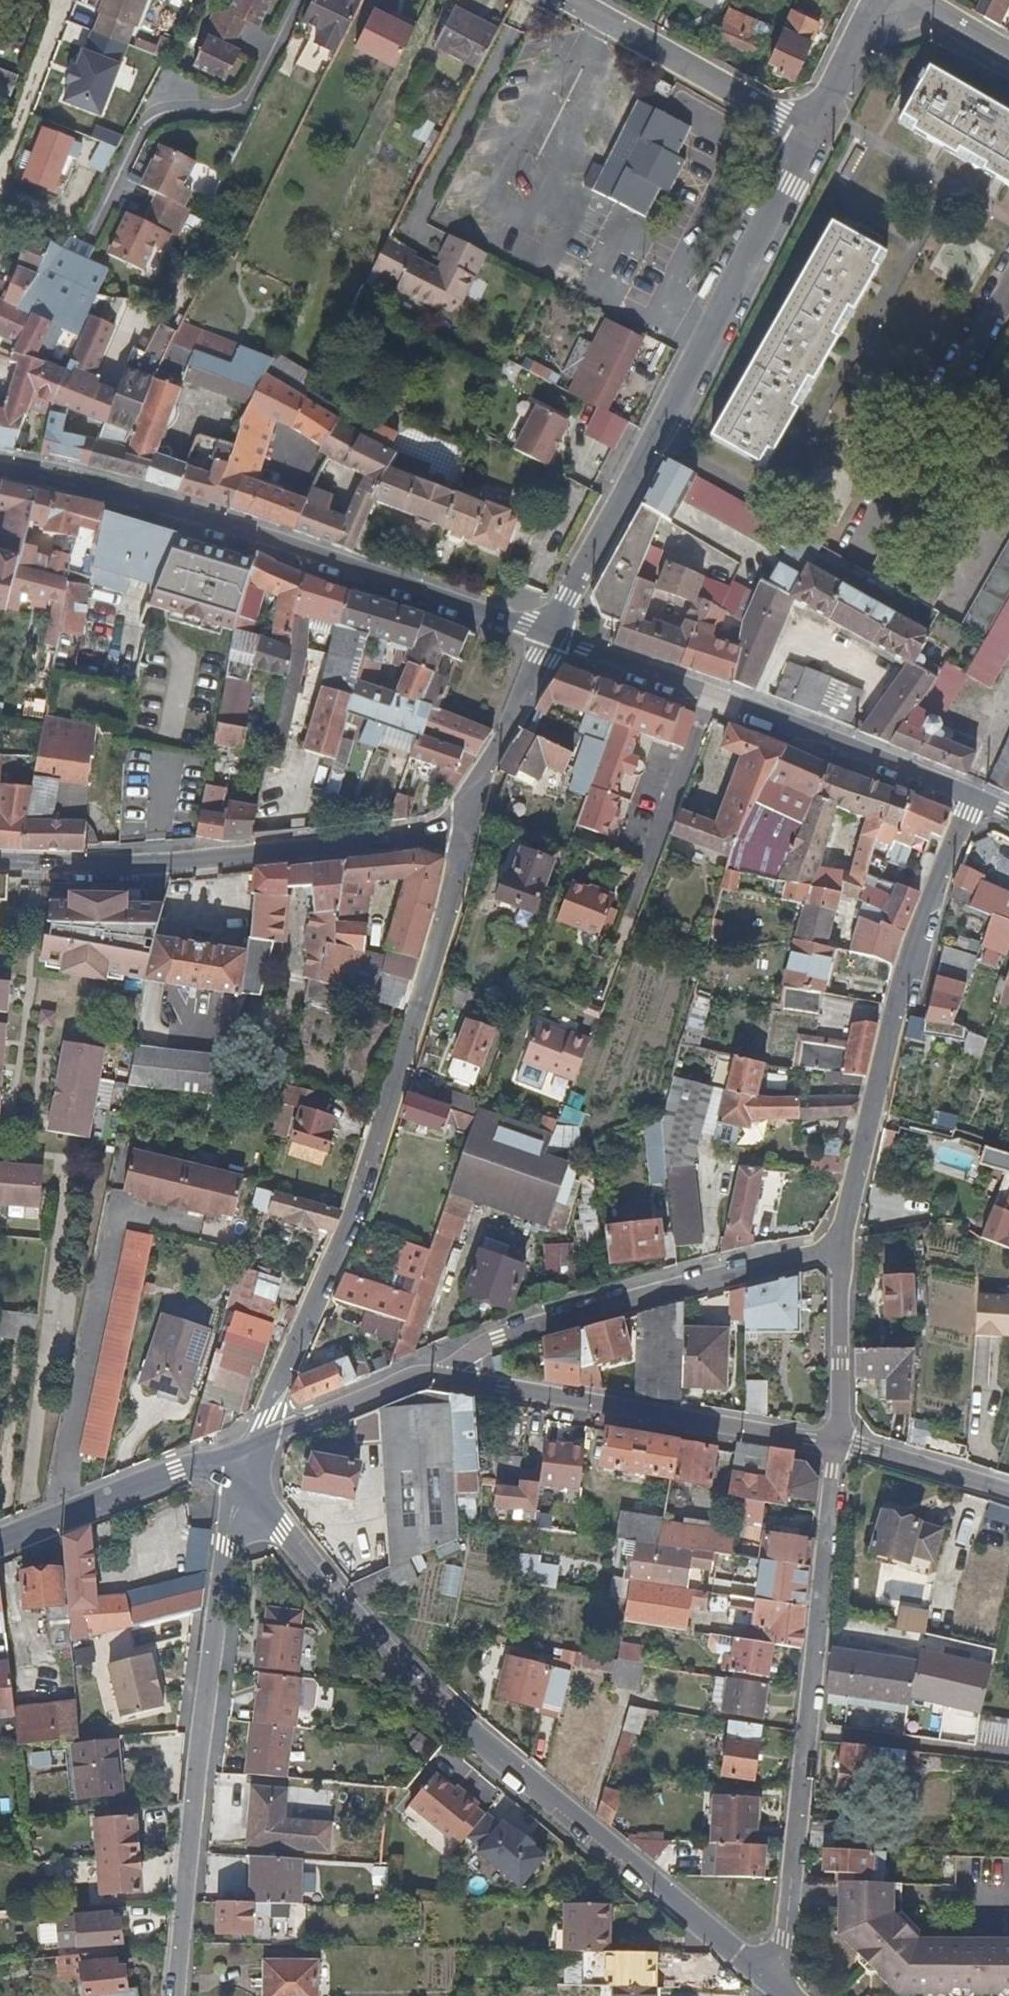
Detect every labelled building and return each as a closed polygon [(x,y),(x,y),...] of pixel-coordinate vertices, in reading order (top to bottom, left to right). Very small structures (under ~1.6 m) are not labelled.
[(124,45),(141,0),(104,0),(91,32),(124,45)] [(225,10),(212,4),(205,19),(234,33),(241,20),(253,26),(265,0),(230,0),(225,10)] [(297,25),(301,27),(303,22),(314,0),(309,0),(297,25)] [(303,22),(318,30),(313,42),(334,53),(359,1),(358,0),(314,0),(303,22)] [(974,10),(984,16),(991,0),(979,0),(974,10)] [(984,16),(998,24),(1008,2),(1008,0),(991,0),(984,16)] [(475,66),(496,27),(451,5),(431,43),(475,66)] [(714,35),(756,56),(768,33),(754,26),(756,22),(729,8),(714,35)] [(394,66),(414,25),(399,16),(395,21),(371,9),(352,47),(394,66)] [(791,80),(818,25),(793,13),(768,63),(779,68),(777,73),(791,80)] [(234,33),(205,19),(198,34),(201,36),(188,63),(221,79),(232,57),(225,52),(228,47),(234,33)] [(98,112),(124,45),(91,32),(80,62),(72,59),(63,82),(69,84),(64,98),(98,112)] [(225,52),(232,57),(235,51),(228,47),(225,52)] [(7,94),(12,70),(0,67),(0,93),(7,94)] [(927,67),(897,120),(1008,183),(1008,113),(927,67)] [(674,83),(658,76),(653,84),(669,92),(674,83)] [(691,128),(635,101),(602,167),(591,190),(644,218),(659,190),(670,194),(686,162),(677,157),(691,128)] [(82,164),(101,174),(120,137),(101,127),(82,164)] [(81,146),(41,131),(23,179),(53,189),(66,159),(75,162),(81,146)] [(156,197),(150,210),(177,223),(183,211),(191,195),(183,191),(195,166),(160,150),(140,190),(156,197)] [(591,190),(602,167),(593,162),(580,184),(591,190)] [(109,256),(143,273),(153,251),(163,253),(170,237),(177,223),(150,210),(142,224),(127,217),(109,256)] [(177,223),(184,226),(190,214),(183,211),(177,223)] [(176,240),(184,226),(177,223),(170,237),(176,240)] [(876,264),(882,254),(829,224),(816,247),(776,320),(726,416),(713,439),(768,467),(772,457),(794,420),(825,360),(852,310),(876,264)] [(484,253),(446,234),(434,259),(437,262),(434,269),(408,256),(410,251),(385,238),(374,259),(369,268),(395,283),(392,289),(434,309),(447,309),(459,301),(484,253)] [(1,302),(14,308),(15,306),(45,245),(28,237),(13,268),(15,270),(7,285),(0,282),(0,302),(1,302)] [(56,404),(64,379),(68,366),(71,356),(53,349),(62,327),(79,332),(80,329),(100,283),(105,272),(58,251),(37,279),(15,306),(14,308),(1,302),(0,302),(0,337),(4,328),(8,330),(15,312),(27,316),(16,344),(9,362),(20,367),(4,409),(0,408),(0,450),(13,453),(14,449),(35,397),(56,404)] [(16,344),(27,316),(15,312),(8,330),(4,328),(0,337),(0,339),(16,344)] [(600,409),(603,410),(641,338),(607,321),(589,357),(570,393),(598,408),(600,409)] [(181,387),(249,410),(266,367),(178,326),(162,357),(158,365),(185,376),(181,387)] [(153,327),(142,358),(156,363),(167,332),(153,327)] [(80,464),(88,466),(107,413),(123,369),(131,345),(118,340),(107,368),(92,362),(89,367),(78,362),(75,369),(68,366),(64,379),(56,404),(41,455),(80,464)] [(318,365),(278,342),(267,364),(266,367),(303,394),(307,387),(318,365)] [(573,349),(554,385),(570,393),(589,357),(573,349)] [(980,407),(1008,424),(1008,355),(980,407)] [(519,367),(505,360),(504,362),(500,372),(513,379),(519,367)] [(531,362),(526,372),(553,384),(557,374),(531,362)] [(260,519),(293,530),(304,500),(252,481),(255,474),(277,415),(284,418),(315,441),(330,414),(323,409),(303,394),(266,367),(249,410),(240,433),(235,446),(224,475),(238,480),(228,508),(260,519)] [(88,466),(143,480),(149,462),(125,453),(152,382),(123,369),(107,413),(88,466)] [(148,481),(175,488),(185,464),(186,462),(158,453),(164,436),(171,429),(173,423),(173,418),(171,413),(177,399),(163,392),(165,386),(152,380),(152,382),(125,453),(149,462),(143,480),(148,481)] [(536,408),(513,453),(544,472),(568,425),(536,408)] [(613,450),(627,423),(603,410),(600,409),(585,438),(612,452),(613,450)] [(364,518),(372,501),(386,465),(392,451),(385,449),(383,448),(365,439),(364,439),(348,427),(330,414),(315,441),(313,445),(322,452),(326,455),(338,462),(363,477),(345,521),(333,516),(327,514),(322,513),(327,501),(307,494),(304,500),(293,530),(299,532),(328,543),(351,552),(360,530),(364,518)] [(369,431),(365,439),(383,448),(391,429),(373,422),(369,431)] [(225,507),(228,508),(238,480),(224,475),(235,446),(217,440),(206,469),(186,462),(185,464),(175,488),(173,491),(225,507)] [(695,476),(666,459),(660,471),(653,483),(687,503),(735,529),(770,548),(783,525),(772,519),(760,512),(695,476)] [(432,523),(440,525),(454,490),(457,482),(444,478),(444,473),(434,469),(431,471),(426,481),(386,465),(372,501),(415,517),(415,524),(424,528),(432,523)] [(873,576),(892,587),(923,532),(952,482),(932,471),(912,506),(883,558),(873,576)] [(34,486),(8,485),(0,484),(0,535),(5,536),(23,539),(28,512),(34,486)] [(42,515),(48,487),(34,486),(28,512),(42,515)] [(101,517),(102,515),(102,506),(48,487),(42,515),(40,526),(61,532),(55,564),(67,569),(88,579),(90,572),(94,553),(73,549),(80,517),(100,521),(101,517)] [(454,490),(440,525),(470,537),(468,542),(493,552),(510,508),(486,498),(483,502),(454,490)] [(908,595),(915,600),(933,609),(946,585),(977,533),(992,505),(968,491),(953,517),(926,564),(908,595)] [(661,515),(642,505),(641,506),(606,569),(591,594),(600,615),(620,624),(628,603),(645,558),(646,555),(650,545),(655,531),(661,515)] [(154,592),(176,536),(150,529),(102,515),(101,517),(100,521),(94,553),(90,572),(99,575),(154,592)] [(667,518),(661,515),(655,531),(681,543),(689,530),(667,518)] [(351,552),(367,558),(377,534),(376,528),(373,523),(369,520),(364,518),(360,530),(351,552)] [(61,532),(40,526),(36,547),(46,550),(41,574),(30,571),(32,563),(18,560),(16,571),(13,582),(9,598),(7,609),(19,611),(21,601),(15,598),(17,592),(35,596),(33,604),(42,606),(44,598),(51,598),(50,606),(47,609),(42,642),(54,645),(64,585),(67,569),(55,564),(61,532)] [(782,559),(777,567),(769,583),(762,579),(755,593),(745,588),(736,609),(749,616),(742,644),(733,684),(750,691),(762,667),(794,600),(811,610),(846,629),(892,654),(910,664),(896,686),(866,734),(890,744),(908,714),(915,704),(932,677),(917,669),(921,662),(927,665),(941,641),(918,628),(890,612),(896,602),(847,575),(841,586),(808,567),(819,546),(797,533),(782,559)] [(23,539),(5,536),(1,554),(19,557),(23,539)] [(248,583),(255,560),(176,536),(154,592),(149,605),(172,613),(169,619),(202,628),(205,623),(233,632),(234,629),(237,618),(240,610),(248,583)] [(985,639),(1001,610),(1007,600),(1008,596),(1008,541),(1007,544),(961,625),(985,639)] [(650,545),(646,555),(660,560),(664,551),(650,545)] [(6,610),(7,609),(9,598),(13,582),(16,571),(18,560),(19,557),(1,554),(0,554),(0,608),(6,610)] [(295,620),(305,575),(277,562),(257,554),(255,560),(248,583),(263,589),(281,597),(273,633),(275,635),(282,636),(279,648),(289,652),(291,640),(295,620)] [(628,603),(620,624),(613,645),(664,663),(665,660),(681,666),(691,638),(694,639),(698,629),(704,631),(710,615),(714,608),(719,598),(724,587),(693,576),(668,566),(658,590),(693,604),(683,631),(657,622),(655,628),(642,622),(654,586),(651,584),(660,560),(646,555),(645,558),(628,603)] [(89,626),(99,575),(90,572),(88,579),(67,569),(64,585),(54,645),(50,666),(49,673),(131,688),(133,677),(143,636),(89,626)] [(339,627),(351,591),(346,590),(305,575),(295,620),(291,640),(309,642),(311,617),(339,627)] [(724,587),(719,598),(736,609),(745,588),(728,580),(725,586),(724,587)] [(237,618),(253,623),(263,589),(248,583),(240,610),(237,618)] [(412,646),(424,615),(418,613),(351,591),(339,627),(370,637),(395,645),(411,650),(412,646)] [(902,592),(896,602),(910,609),(915,600),(908,595),(906,594),(902,592)] [(966,674),(989,686),(1005,655),(1008,649),(1008,615),(1001,610),(985,639),(984,641),(966,673),(966,674)] [(454,658),(463,630),(424,615),(412,646),(411,650),(400,679),(395,694),(405,698),(419,703),(417,706),(429,710),(436,713),(447,681),(431,675),(439,653),(454,658)] [(956,669),(966,674),(966,673),(984,641),(985,639),(961,625),(943,615),(938,625),(970,643),(956,669)] [(237,618),(234,629),(249,635),(253,623),(237,618)] [(370,637),(339,627),(336,635),(368,645),(369,642),(370,637)] [(288,654),(289,652),(279,648),(270,644),(267,642),(261,640),(249,635),(234,629),(233,632),(232,633),(229,652),(222,683),(246,688),(250,670),(284,678),(288,658),(288,654)] [(691,638),(681,666),(724,681),(733,684),(742,644),(704,631),(698,629),(694,639),(691,638)] [(270,644),(279,648),(282,636),(275,635),(273,633),(270,644)] [(368,645),(336,635),(323,683),(304,750),(335,758),(345,723),(348,711),(355,686),(357,680),(363,660),(368,645)] [(308,648),(309,642),(291,640),(289,652),(288,654),(288,658),(302,656),(308,648)] [(380,646),(369,642),(368,645),(363,660),(374,663),(380,646)] [(400,679),(411,650),(395,645),(385,674),(400,679)] [(308,655),(308,648),(302,656),(288,658),(284,678),(280,695),(273,728),(270,741),(265,767),(280,771),(295,709),(308,655)] [(363,660),(357,680),(368,684),(374,663),(363,660)] [(932,677),(915,704),(942,719),(956,693),(966,674),(956,669),(943,661),(933,676),(932,677)] [(788,664),(771,698),(782,702),(811,712),(842,724),(850,728),(863,694),(836,683),(788,664)] [(605,744),(625,688),(599,679),(563,666),(548,688),(530,713),(538,717),(542,719),(552,703),(566,708),(593,718),(587,737),(605,744)] [(400,710),(405,698),(395,694),(368,684),(357,680),(355,686),(348,711),(385,725),(391,707),(400,710)] [(240,720),(246,688),(222,683),(216,714),(216,716),(240,720)] [(681,750),(694,713),(680,707),(628,689),(625,688),(605,744),(591,786),(587,798),(576,828),(605,838),(618,799),(614,796),(621,775),(627,757),(636,734),(681,750)] [(474,756),(489,733),(460,723),(436,713),(429,710),(417,706),(419,703),(405,698),(400,710),(391,707),(385,725),(396,730),(414,737),(422,740),(424,736),(474,756)] [(908,714),(890,744),(892,745),(921,757),(963,774),(966,775),(976,755),(939,739),(945,731),(942,719),(915,704),(908,714)] [(240,720),(216,716),(214,728),(212,736),(239,741),(243,721),(240,720)] [(29,789),(19,849),(25,849),(82,851),(82,845),(83,827),(83,822),(55,821),(56,815),(47,814),(52,783),(86,785),(88,748),(89,726),(41,719),(39,727),(34,757),(30,785),(29,789)] [(769,781),(786,748),(780,746),(732,728),(724,751),(745,759),(728,803),(719,824),(705,819),(703,824),(679,815),(673,829),(670,837),(688,843),(713,851),(731,858),(746,825),(758,802),(768,782),(769,781)] [(536,742),(516,735),(512,741),(498,769),(507,774),(533,788),(544,767),(561,773),(569,754),(536,742)] [(471,763),(474,756),(424,736),(422,740),(414,737),(407,758),(457,783),(471,763)] [(591,786),(605,744),(587,737),(582,752),(569,791),(587,798),(591,786)] [(987,784),(988,785),(1008,794),(1008,742),(1000,757),(987,784)] [(837,810),(851,774),(829,766),(807,757),(786,748),(769,781),(791,790),(783,809),(758,802),(746,825),(731,858),(727,873),(741,877),(745,864),(782,878),(789,861),(807,817),(814,800),(837,810)] [(637,761),(627,757),(621,775),(630,778),(637,761)] [(330,776),(324,796),(337,799),(345,773),(332,769),(330,776)] [(890,846),(907,796),(864,779),(851,774),(837,810),(844,812),(865,820),(851,858),(838,895),(837,901),(838,901),(857,905),(860,893),(864,881),(870,862),(884,866),(886,859),(872,856),(876,843),(890,846)] [(193,836),(221,841),(250,838),(251,835),(257,802),(229,796),(227,809),(222,808),(228,782),(204,776),(200,797),(199,803),(193,836)] [(55,821),(83,822),(84,814),(86,785),(52,783),(47,814),(56,815),(55,821)] [(19,849),(29,789),(8,787),(0,786),(0,848),(19,849)] [(387,812),(384,820),(402,818),(410,798),(395,791),(387,812)] [(908,796),(907,796),(890,846),(886,859),(884,866),(888,867),(894,846),(906,849),(910,838),(927,844),(930,835),(940,839),(950,813),(936,807),(908,796)] [(817,867),(837,810),(814,800),(807,817),(789,861),(782,878),(778,887),(781,887),(796,891),(808,894),(817,867)] [(535,913),(553,862),(521,851),(512,878),(502,875),(494,899),(535,913)] [(366,858),(342,861),(340,887),(361,884),(409,878),(398,915),(387,950),(415,959),(431,908),(443,859),(420,852),(407,853),(366,858)] [(340,887),(342,861),(298,867),(285,868),(285,865),(252,868),(251,872),(249,898),(251,900),(248,942),(245,942),(245,957),(255,958),(265,960),(277,962),(282,895),(306,893),(308,909),(308,921),(307,927),(299,979),(309,980),(319,982),(326,942),(334,942),(334,940),(334,938),(333,931),(333,927),(334,921),(336,919),(337,919),(337,914),(340,887)] [(908,893),(916,874),(888,867),(884,866),(870,862),(864,881),(887,888),(893,889),(908,893)] [(984,882),(986,877),(962,865),(960,872),(955,886),(972,894),(966,906),(968,907),(978,913),(990,918),(982,940),(981,944),(1002,955),(1008,941),(1008,926),(1007,925),(1008,922),(1008,894),(984,882)] [(749,879),(741,877),(727,873),(723,889),(744,895),(749,879)] [(361,884),(340,887),(337,914),(337,919),(336,919),(352,924),(361,884)] [(600,938),(616,897),(598,890),(595,894),(572,885),(558,922),(600,938)] [(950,899),(966,906),(972,894),(955,886),(950,899)] [(812,895),(808,894),(796,891),(781,887),(777,903),(800,910),(792,944),(793,944),(832,952),(833,952),(837,953),(839,943),(826,939),(835,900),(812,895)] [(918,895),(908,893),(893,889),(889,900),(860,893),(857,905),(864,906),(863,907),(885,918),(883,928),(901,934),(902,932),(918,895)] [(104,971),(143,978),(151,939),(153,928),(158,903),(120,903),(120,895),(68,894),(68,902),(48,901),(45,922),(50,923),(48,937),(43,936),(39,960),(64,964),(62,972),(102,979),(104,971)] [(885,918),(863,907),(860,919),(851,956),(865,958),(892,963),(901,934),(883,928),(885,918)] [(352,924),(336,919),(334,921),(333,927),(333,931),(334,938),(363,946),(368,928),(352,924)] [(363,946),(334,938),(334,940),(334,942),(326,942),(319,982),(373,998),(380,973),(384,959),(386,952),(363,946)] [(255,958),(245,957),(235,955),(187,945),(164,941),(151,939),(143,978),(161,982),(172,984),(232,996),(232,999),(235,999),(235,997),(244,999),(257,1001),(265,960),(255,958)] [(793,944),(792,944),(780,991),(798,993),(821,996),(822,991),(832,952),(793,944)] [(408,981),(415,959),(387,950),(386,952),(384,959),(380,973),(408,981)] [(954,1015),(971,972),(938,959),(934,979),(926,1010),(924,1019),(922,1030),(946,1035),(949,1026),(954,1015)] [(996,1001),(995,1003),(1008,1006),(1008,960),(996,1001)] [(6,1013),(9,982),(0,981),(0,1012),(6,1013)] [(780,991),(778,1009),(816,1015),(820,1000),(821,996),(798,993),(780,991)] [(818,1021),(841,1026),(846,1000),(823,995),(818,1021)] [(480,1065),(492,1030),(466,1021),(454,1056),(480,1065)] [(799,1063),(801,1067),(826,1071),(838,1072),(861,1076),(864,1077),(876,1027),(875,1027),(855,1023),(849,1049),(832,1045),(804,1039),(799,1063)] [(576,1083),(591,1044),(573,1037),(570,1041),(539,1029),(525,1065),(576,1083)] [(44,1129),(85,1136),(99,1046),(57,1040),(44,1129)] [(160,1051),(130,1045),(124,1078),(153,1084),(160,1051)] [(718,1050),(715,1067),(731,1071),(727,1091),(730,1092),(743,1094),(759,1096),(764,1061),(765,1060),(718,1050)] [(175,1089),(206,1096),(217,1061),(160,1051),(153,1084),(175,1089)] [(825,1082),(859,1086),(861,1076),(838,1072),(826,1071),(825,1082)] [(672,1216),(675,1244),(701,1240),(697,1186),(694,1164),(701,1137),(713,1087),(694,1081),(674,1075),(673,1079),(662,1121),(666,1152),(669,1179),(672,1216)] [(310,1114),(315,1094),(281,1085),(277,1104),(297,1110),(287,1143),(324,1153),(330,1134),(326,1132),(329,1120),(310,1114)] [(437,1088),(431,1104),(476,1118),(478,1113),(481,1104),(482,1101),(437,1088)] [(730,1092),(727,1091),(722,1123),(745,1124),(746,1120),(820,1118),(853,1118),(856,1104),(856,1102),(830,1100),(795,1099),(764,1096),(759,1096),(743,1094),(730,1092)] [(447,1122),(472,1130),(476,1118),(431,1104),(407,1096),(402,1112),(400,1118),(444,1131),(447,1122)] [(553,1139),(554,1140),(571,1139),(581,1139),(580,1111),(566,1109),(560,1124),(553,1139)] [(450,1192),(465,1198),(471,1200),(528,1220),(548,1226),(566,1175),(575,1147),(554,1140),(553,1139),(539,1134),(496,1119),(478,1113),(476,1118),(472,1130),(469,1138),(462,1158),(450,1192)] [(666,1152),(662,1121),(647,1125),(651,1179),(669,1179),(666,1152)] [(722,1123),(719,1140),(720,1140),(742,1143),(745,1124),(722,1123)] [(941,1143),(943,1132),(930,1129),(913,1189),(897,1185),(894,1194),(882,1191),(877,1204),(921,1215),(941,1143)] [(884,1130),(878,1157),(887,1159),(894,1133),(884,1130)] [(170,1209),(182,1170),(156,1164),(129,1157),(120,1196),(131,1199),(130,1203),(162,1211),(163,1207),(170,1209)] [(813,1173),(842,1175),(844,1161),(814,1159),(813,1173)] [(36,1207),(39,1165),(0,1162),(0,1204),(36,1207)] [(729,1205),(719,1253),(722,1253),(754,1246),(754,1240),(758,1213),(780,1214),(786,1171),(764,1169),(737,1167),(729,1205)] [(187,1171),(182,1170),(170,1209),(185,1212),(184,1216),(216,1223),(217,1220),(228,1222),(238,1183),(187,1171)] [(315,1227),(329,1231),(335,1217),(338,1209),(255,1185),(252,1199),(270,1204),(267,1213),(285,1219),(285,1222),(313,1230),(315,1227)] [(393,1356),(393,1358),(412,1351),(418,1333),(440,1269),(456,1223),(465,1198),(450,1192),(449,1194),(431,1249),(430,1251),(419,1283),(414,1298),(410,1308),(405,1323),(398,1342),(393,1356)] [(1001,1213),(991,1209),(986,1222),(979,1241),(1008,1255),(1008,1192),(1001,1213)] [(606,1226),(609,1263),(663,1258),(662,1235),(661,1222),(635,1225),(606,1226)] [(78,1457),(105,1461),(147,1237),(122,1232),(78,1457)] [(419,1283),(430,1251),(412,1244),(401,1239),(389,1271),(392,1272),(419,1283)] [(542,1277),(573,1276),(572,1243),(541,1244),(542,1277)] [(508,1307),(524,1267),(480,1251),(465,1293),(508,1307)] [(232,1276),(222,1312),(266,1325),(279,1280),(234,1266),(232,1276)] [(391,1290),(414,1298),(419,1283),(392,1272),(386,1288),(391,1290)] [(748,1287),(746,1334),(801,1335),(803,1272),(790,1276),(751,1287),(748,1287)] [(342,1277),(331,1301),(348,1306),(366,1311),(374,1314),(405,1323),(410,1308),(414,1298),(391,1290),(386,1288),(357,1279),(343,1273),(342,1277)] [(911,1316),(912,1275),(885,1275),(885,1316),(911,1316)] [(1008,1339),(1008,1296),(972,1295),(970,1338),(1008,1339)] [(635,1318),(633,1395),(680,1402),(681,1387),(682,1363),(682,1332),(683,1305),(655,1313),(635,1318)] [(35,1340),(38,1311),(0,1308),(0,1336),(35,1340)] [(360,1330),(398,1342),(405,1323),(374,1314),(366,1311),(360,1330)] [(243,1414),(245,1412),(252,1388),(245,1386),(251,1362),(259,1364),(269,1326),(266,1325),(222,1312),(208,1367),(201,1394),(224,1403),(223,1407),(243,1414)] [(205,1338),(162,1323),(140,1386),(183,1401),(205,1338)] [(578,1334),(578,1385),(594,1388),(597,1366),(627,1358),(619,1323),(607,1326),(578,1334)] [(682,1363),(681,1387),(722,1387),(723,1333),(682,1332),(682,1363)] [(543,1343),(545,1380),(549,1380),(578,1385),(578,1334),(551,1341),(543,1343)] [(858,1352),(855,1378),(877,1378),(885,1378),(886,1400),(893,1401),(909,1401),(910,1349),(888,1350),(857,1350),(858,1352)] [(504,1354),(493,1357),(494,1372),(504,1374),(504,1354)] [(296,1378),(290,1393),(299,1403),(352,1383),(362,1379),(352,1357),(326,1368),(296,1378)] [(245,1386),(252,1388),(259,1364),(251,1362),(245,1386)] [(885,1378),(877,1378),(877,1400),(886,1400),(885,1378)] [(744,1390),(743,1412),(761,1415),(761,1392),(744,1390)] [(399,1564),(410,1560),(432,1551),(455,1540),(456,1519),(456,1501),(456,1497),(454,1420),(454,1395),(431,1391),(414,1395),(386,1406),(379,1409),(380,1436),(381,1443),(383,1476),(387,1532),(389,1568),(399,1564)] [(201,1394),(200,1399),(223,1407),(224,1403),(201,1394)] [(454,1420),(456,1497),(477,1498),(477,1459),(477,1414),(477,1399),(458,1396),(454,1395),(454,1420)] [(200,1399),(189,1444),(192,1443),(214,1434),(217,1432),(223,1407),(200,1399)] [(893,1414),(909,1414),(909,1401),(893,1401),(893,1414)] [(353,1445),(381,1443),(380,1436),(379,1409),(360,1417),(352,1420),(353,1445)] [(676,1456),(678,1443),(609,1432),(603,1469),(672,1480),(676,1456)] [(737,1441),(730,1487),(739,1488),(738,1498),(765,1502),(780,1504),(785,1504),(786,1496),(790,1473),(791,1462),(793,1450),(737,1441)] [(541,1483),(540,1485),(580,1490),(586,1447),(546,1442),(541,1483)] [(715,1450),(678,1443),(676,1456),(672,1480),(709,1486),(715,1450)] [(521,1475),(523,1455),(503,1453),(498,1486),(518,1489),(520,1480),(521,1475)] [(352,1502),(355,1466),(310,1461),(307,1475),(306,1475),(305,1498),(352,1502)] [(805,1464),(791,1462),(790,1473),(786,1496),(815,1500),(817,1481),(811,1473),(805,1464)] [(498,1486),(496,1486),(492,1516),(536,1521),(537,1508),(540,1485),(541,1483),(520,1480),(518,1489),(498,1486)] [(765,1502),(738,1498),(735,1519),(762,1522),(765,1502)] [(914,1536),(918,1522),(882,1512),(870,1552),(921,1566),(929,1540),(914,1536)] [(662,1546),(665,1525),(665,1521),(621,1514),(617,1539),(635,1542),(643,1543),(662,1546)] [(683,1549),(686,1529),(665,1525),(662,1546),(683,1549)] [(99,1584),(92,1526),(82,1530),(64,1537),(68,1572),(70,1602),(71,1612),(74,1644),(161,1619),(190,1611),(202,1608),(206,1575),(174,1583),(138,1591),(125,1595),(112,1595),(100,1596),(99,1584)] [(210,1547),(212,1528),(191,1526),(189,1544),(210,1547)] [(781,1526),(780,1537),(800,1540),(801,1530),(781,1526)] [(709,1552),(711,1532),(703,1531),(686,1529),(683,1549),(693,1550),(709,1552)] [(729,1555),(732,1535),(711,1532),(709,1552),(721,1554),(729,1555)] [(762,1534),(759,1559),(808,1565),(809,1562),(811,1541),(800,1540),(780,1537),(762,1534)] [(720,1559),(721,1554),(709,1552),(693,1550),(683,1549),(662,1546),(643,1543),(635,1542),(627,1581),(664,1585),(681,1588),(684,1567),(696,1568),(702,1569),(708,1566),(715,1562),(715,1558),(720,1559)] [(518,1557),(517,1580),(526,1582),(529,1558),(518,1557)] [(752,1558),(747,1557),(746,1566),(757,1568),(753,1598),(769,1600),(804,1605),(808,1565),(759,1559),(752,1558)] [(694,1589),(696,1568),(684,1567),(681,1588),(688,1589),(691,1589),(694,1589)] [(71,1612),(70,1602),(64,1602),(60,1570),(24,1575),(28,1606),(47,1604),(52,1650),(75,1649),(74,1644),(71,1612)] [(427,1593),(454,1592),(453,1575),(426,1577),(427,1593)] [(688,1589),(681,1588),(664,1585),(627,1581),(624,1597),(624,1600),(620,1620),(668,1628),(682,1630),(686,1601),(688,1589)] [(704,1591),(694,1589),(691,1589),(688,1589),(686,1601),(702,1604),(704,1591)] [(769,1600),(753,1598),(729,1595),(727,1608),(750,1611),(750,1623),(762,1625),(760,1642),(762,1642),(771,1644),(800,1649),(802,1623),(804,1605),(769,1600)] [(900,1602),(894,1625),(896,1626),(923,1632),(928,1614),(929,1609),(900,1602)] [(297,1671),(303,1628),(263,1623),(259,1651),(255,1651),(254,1666),(297,1671)] [(883,1623),(877,1658),(889,1660),(915,1664),(918,1653),(920,1645),(923,1632),(896,1626),(894,1625),(883,1623)] [(762,1642),(760,1642),(731,1638),(725,1670),(730,1671),(729,1677),(761,1682),(762,1682),(762,1676),(765,1676),(771,1644),(762,1642)] [(943,1711),(978,1717),(978,1715),(990,1669),(993,1658),(942,1649),(920,1645),(918,1653),(915,1664),(908,1693),(906,1705),(943,1711)] [(826,1672),(824,1693),(831,1694),(847,1696),(852,1697),(893,1703),(906,1705),(908,1693),(915,1664),(889,1660),(877,1658),(868,1657),(829,1651),(826,1672)] [(160,1710),(156,1690),(151,1691),(149,1677),(153,1676),(149,1656),(108,1665),(118,1719),(160,1710)] [(538,1703),(558,1708),(561,1698),(566,1672),(503,1658),(494,1699),(536,1708),(538,1703)] [(638,1691),(643,1664),(639,1663),(615,1660),(610,1686),(638,1691)] [(9,1662),(0,1663),(0,1714),(8,1713),(15,1712),(13,1699),(10,1670),(9,1662)] [(80,1706),(76,1664),(10,1670),(13,1699),(15,1712),(52,1709),(80,1706)] [(285,1726),(293,1727),(299,1678),(257,1673),(254,1701),(251,1722),(266,1724),(285,1726)] [(759,1715),(765,1683),(762,1682),(761,1682),(729,1677),(724,1677),(721,1710),(759,1715)] [(852,1697),(847,1696),(842,1730),(858,1732),(920,1740),(949,1744),(971,1747),(978,1717),(943,1711),(906,1705),(893,1703),(852,1697)] [(52,1709),(15,1712),(19,1748),(50,1746),(73,1744),(82,1743),(80,1706),(52,1709)] [(628,1706),(621,1727),(649,1735),(656,1710),(628,1706)] [(724,1743),(722,1761),(721,1773),(750,1777),(752,1764),(757,1723),(727,1719),(724,1743)] [(979,1719),(976,1748),(1008,1750),(1008,1721),(979,1719)] [(241,1776),(279,1778),(283,1746),(285,1726),(266,1724),(251,1722),(247,1721),(240,1776),(241,1776)] [(627,1765),(631,1736),(619,1734),(615,1763),(627,1765)] [(123,1795),(119,1739),(82,1743),(73,1744),(78,1800),(123,1795)] [(878,1763),(880,1764),(920,1768),(922,1756),(915,1755),(869,1750),(845,1747),(843,1762),(841,1786),(866,1788),(867,1774),(871,1773),(873,1755),(878,1755),(878,1763)] [(453,1833),(476,1806),(479,1802),(465,1791),(462,1795),(454,1788),(434,1771),(408,1803),(450,1836),(453,1833)] [(462,1795),(465,1791),(457,1784),(454,1788),(462,1795)] [(277,1819),(280,1790),(250,1786),(243,1844),(285,1849),(322,1852),(323,1848),(326,1823),(277,1819)] [(599,1801),(595,1814),(601,1818),(609,1825),(619,1792),(603,1787),(599,1801)] [(714,1795),(710,1843),(715,1843),(741,1844),(755,1844),(757,1797),(714,1795)] [(462,1840),(485,1813),(476,1806),(453,1833),(462,1840)] [(102,1857),(139,1854),(136,1816),(98,1820),(102,1857)] [(536,1843),(518,1828),(516,1830),(504,1820),(479,1850),(521,1886),(546,1856),(535,1846),(536,1843)] [(811,1827),(809,1850),(826,1850),(871,1853),(873,1831),(841,1827),(841,1824),(811,1821),(811,1827)] [(648,1841),(626,1840),(647,1856),(648,1841)] [(685,1863),(684,1875),(703,1875),(741,1876),(760,1877),(761,1844),(755,1844),(741,1844),(715,1843),(715,1863),(685,1863)] [(871,1853),(826,1850),(824,1875),(869,1877),(871,1853)] [(143,1889),(139,1854),(102,1857),(105,1893),(143,1889)] [(292,1905),(295,1859),(254,1857),(247,1857),(245,1904),(285,1905),(292,1905)] [(371,1865),(371,1884),(384,1884),(385,1866),(371,1865)] [(838,1882),(837,1893),(837,1895),(837,1943),(846,1951),(881,1979),(900,1995),(919,1995),(1008,1995),(1008,1940),(945,1940),(922,1939),(892,1915),(892,1895),(892,1885),(868,1884),(838,1882)] [(600,1949),(607,1949),(607,1902),(564,1902),(563,1948),(580,1949),(600,1949)] [(245,1904),(217,1903),(216,1932),(248,1933),(249,1912),(268,1920),(268,1927),(285,1928),(285,1905),(245,1904)] [(85,1942),(123,1938),(120,1915),(113,1916),(112,1909),(57,1915),(60,1945),(83,1942),(83,1944),(86,1944),(85,1942)] [(113,1946),(79,1950),(84,1991),(97,1990),(98,1995),(137,1995),(136,1983),(126,1983),(123,1959),(115,1960),(113,1946)] [(635,1969),(635,1950),(607,1949),(600,1949),(580,1949),(579,1982),(611,1983),(617,1984),(627,1984),(627,1969),(635,1969)] [(314,1957),(264,1956),(262,1995),(312,1995),(314,1957)] [(627,1984),(617,1984),(616,1995),(659,1995),(659,1985),(627,1984)]
